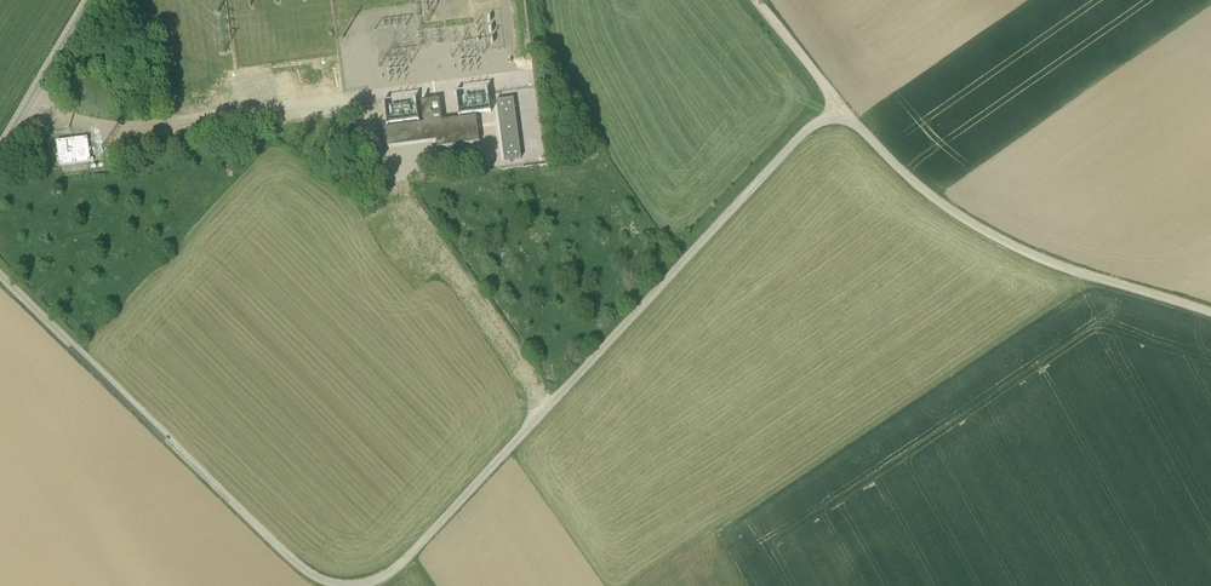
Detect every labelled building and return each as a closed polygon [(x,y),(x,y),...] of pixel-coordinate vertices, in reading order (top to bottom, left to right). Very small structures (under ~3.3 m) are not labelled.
[(441,123),(438,101),(420,103),(423,125),(384,130),(387,149),(435,143),(436,149),(478,144),(475,118),(441,123)] [(513,102),(496,104),(504,164),(521,162),(513,102)] [(60,166),(91,162),(88,137),(56,141),(60,166)]
